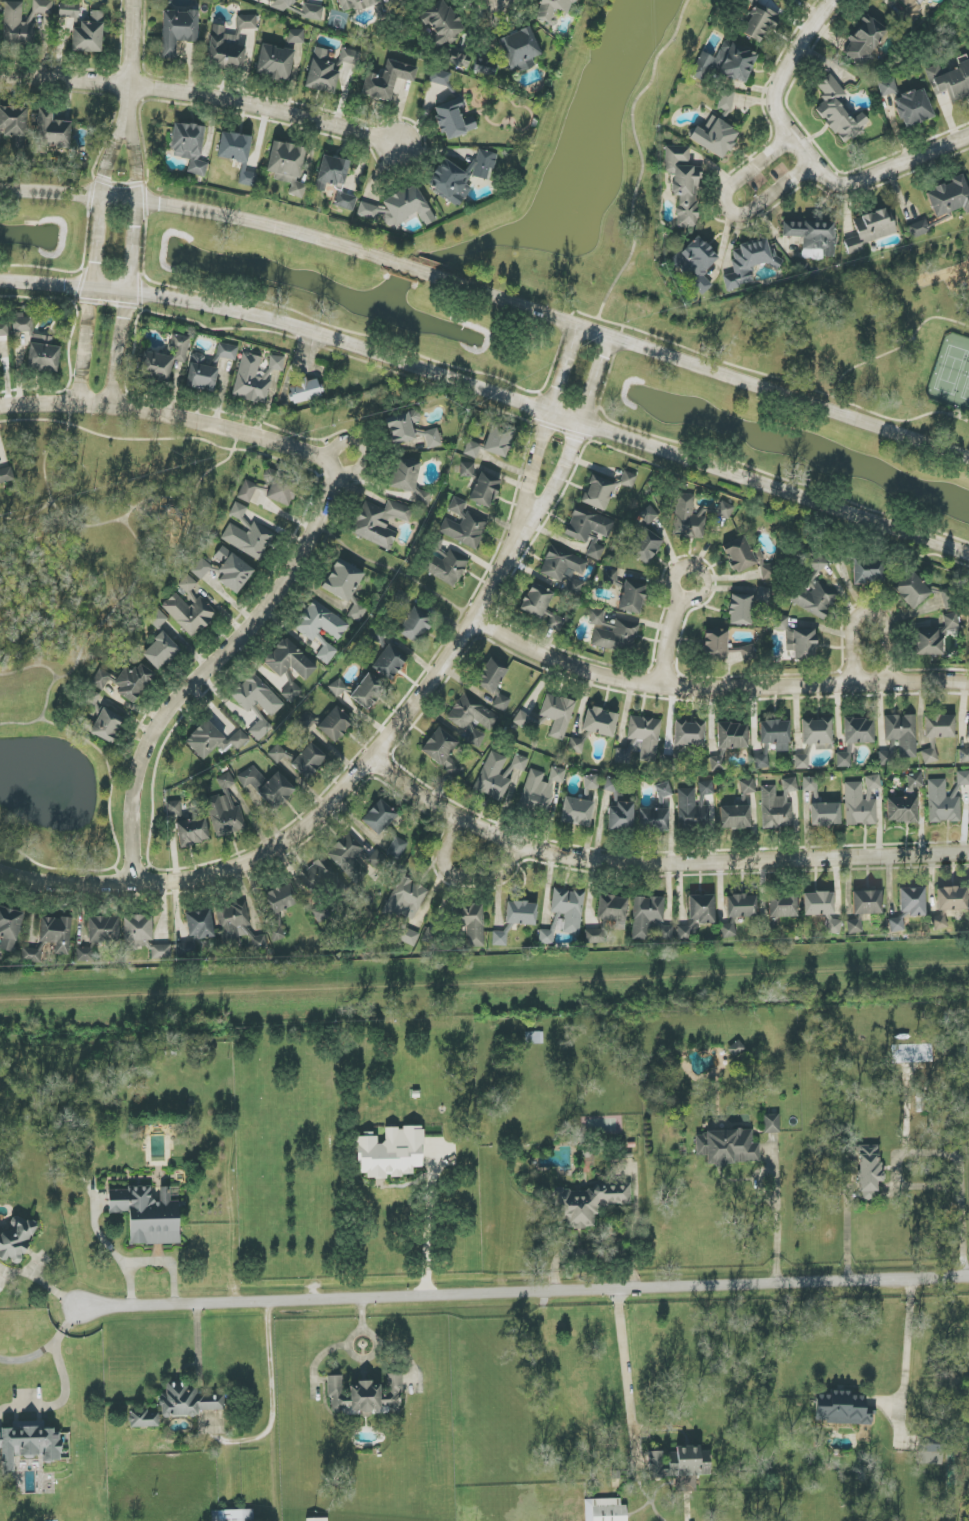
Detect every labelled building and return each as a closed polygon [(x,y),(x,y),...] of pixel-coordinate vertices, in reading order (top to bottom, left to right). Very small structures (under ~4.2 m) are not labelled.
[(53,0),(42,0),(33,0),(33,14),(53,14),(53,0)] [(279,0),(274,4),(280,13),(297,0),(279,0)] [(382,3),(381,0),(338,0),(342,14),(382,3)] [(454,36),(463,31),(447,0),(443,0),(418,13),(425,26),(429,24),(435,35),(431,37),(437,49),(455,39),(454,36)] [(554,27),(558,18),(553,16),(556,9),(568,14),(575,0),(538,0),(531,16),(554,27)] [(764,46),(780,16),(755,2),(756,0),(744,0),(755,6),(740,33),(764,46)] [(906,6),(900,14),(912,25),(924,11),(918,7),(924,0),(899,0),(906,6)] [(80,2),(59,1),(59,18),(79,18),(80,2)] [(4,43),(35,44),(35,24),(22,23),(23,2),(5,2),(4,43)] [(303,18),(321,21),(324,7),(305,3),(303,18)] [(103,53),(104,11),(91,11),(90,22),(81,22),(81,28),(73,28),(72,52),(103,53)] [(198,11),(163,11),(162,59),(176,59),(177,41),(198,42),(198,11)] [(257,15),(237,15),(237,29),(257,29),(257,15)] [(842,53),(865,68),(888,29),(865,15),(842,53)] [(226,26),(213,24),(206,66),(243,71),(248,37),(240,36),(241,32),(226,30),(226,26)] [(499,37),(508,70),(519,67),(520,72),(535,67),(533,57),(540,56),(532,28),(499,37)] [(304,44),(304,30),(288,30),(288,44),(304,44)] [(745,84),(758,54),(724,40),(717,58),(702,52),(691,77),(703,82),(708,69),(745,84)] [(256,76),(290,80),(294,50),(261,45),(256,76)] [(334,63),(326,62),(329,50),(315,47),(305,88),(334,94),(339,72),(332,71),(334,63)] [(358,68),(361,52),(341,48),(337,71),(341,72),(343,65),(358,68)] [(417,67),(387,59),(383,77),(367,73),(361,94),(390,102),(396,78),(414,82),(417,67)] [(942,72),(939,65),(925,70),(935,96),(947,91),(951,103),(968,96),(968,62),(942,72)] [(448,87),(452,73),(432,68),(428,82),(448,87)] [(815,85),(827,101),(816,108),(843,145),(871,124),(862,112),(854,118),(841,100),(847,96),(831,74),(815,85)] [(897,94),(895,79),(878,81),(880,96),(897,94)] [(935,117),(922,87),(893,100),(905,129),(935,117)] [(478,129),(473,116),(462,120),(459,109),(463,108),(459,98),(433,107),(445,141),(478,129)] [(27,107),(0,107),(0,129),(4,129),(4,137),(13,137),(13,149),(27,149),(27,107)] [(48,147),(70,148),(72,122),(53,121),(53,110),(38,109),(36,153),(48,154),(48,147)] [(688,140),(725,159),(739,131),(711,116),(704,130),(695,126),(688,140)] [(204,126),(174,123),(171,157),(190,159),(189,174),(205,176),(207,162),(201,162),(204,126)] [(218,157),(247,163),(252,137),(223,132),(218,157)] [(307,148),(273,141),(266,171),(275,174),(274,180),(292,184),(289,195),(304,198),(307,183),(299,181),(307,148)] [(699,228),(699,167),(690,167),(690,147),(665,147),(665,174),(672,174),(672,197),(677,197),(677,228),(699,228)] [(498,154),(479,149),(479,150),(466,172),(442,158),(427,185),(459,206),(461,206),(471,187),(466,185),(471,176),(487,180),(488,178),(495,164),(498,154)] [(315,190),(326,193),(327,187),(343,191),(350,161),(324,155),(315,190)] [(935,218),(962,208),(965,214),(968,212),(968,191),(962,174),(950,179),(952,182),(925,192),(935,218)] [(436,221),(415,183),(383,202),(387,209),(361,202),(358,213),(360,217),(395,226),(417,213),(426,227),(436,221)] [(354,211),(357,197),(338,193),(336,207),(354,211)] [(897,233),(889,208),(853,219),(858,236),(844,240),(848,255),(863,250),(861,244),(897,233)] [(911,239),(933,232),(929,219),(907,225),(911,239)] [(783,222),(783,237),(803,237),(803,249),(823,249),(823,257),(835,257),(835,222),(783,222)] [(702,296),(713,285),(703,275),(720,258),(697,235),(672,260),(691,280),(688,282),(702,296)] [(726,290),(754,283),(751,270),(778,263),(771,237),(731,248),(734,260),(731,260),(734,273),(722,276),(726,290)] [(30,344),(52,343),(52,335),(34,336),(33,318),(24,318),(24,313),(13,314),(13,332),(29,332),(30,344)] [(9,336),(8,322),(0,323),(0,337),(9,336)] [(143,351),(140,377),(170,380),(172,361),(187,363),(190,337),(172,335),(169,355),(143,351)] [(216,357),(236,360),(239,346),(219,343),(216,357)] [(58,372),(60,346),(30,344),(28,369),(58,372)] [(233,397),(266,404),(273,370),(283,372),(286,358),(271,355),(267,373),(259,372),(262,356),(242,352),(233,397)] [(187,387),(214,392),(218,369),(204,366),(205,355),(192,353),(187,387)] [(289,384),(292,403),(321,398),(318,379),(289,384)] [(386,417),(392,445),(425,438),(428,449),(442,446),(438,428),(414,434),(412,424),(421,422),(418,410),(386,417)] [(515,428),(491,422),(484,452),(507,458),(515,428)] [(482,444),(468,441),(464,455),(478,458),(482,444)] [(389,487),(414,493),(421,463),(395,457),(389,487)] [(461,476),(474,476),(475,463),(461,463),(461,476)] [(12,467),(0,470),(0,484),(15,480),(12,467)] [(266,498),(289,507),(301,480),(268,467),(263,479),(272,483),(266,498)] [(637,476),(625,471),(620,485),(633,489),(637,476)] [(491,509),(503,481),(481,472),(469,500),(491,509)] [(607,511),(617,480),(592,473),(582,503),(607,511)] [(237,498),(250,503),(258,485),(245,480),(237,498)] [(427,507),(432,495),(419,489),(414,501),(427,507)] [(704,538),(705,525),(710,514),(718,515),(729,520),(735,507),(721,501),(718,509),(700,508),(694,495),(677,494),(677,503),(675,505),(675,512),(673,517),(672,534),(680,534),(688,538),(704,538)] [(439,534),(478,549),(488,521),(463,512),(467,502),(454,497),(448,512),(463,517),(460,524),(445,519),(439,534)] [(385,509),(364,500),(350,533),(390,550),(397,533),(386,528),(391,517),(408,524),(414,510),(389,499),(385,509)] [(248,507),(234,502),(230,516),(243,520),(248,507)] [(639,514),(647,526),(659,516),(650,505),(639,514)] [(615,522),(575,508),(565,535),(587,543),(591,532),(609,538),(615,522)] [(221,539),(260,561),(276,533),(254,522),(248,533),(230,523),(221,539)] [(664,542),(642,526),(624,550),(646,566),(664,542)] [(757,564),(745,536),(722,545),(734,574),(757,564)] [(425,571),(452,587),(456,578),(460,579),(468,565),(469,558),(460,553),(448,550),(443,541),(436,540),(429,553),(425,571)] [(605,548),(591,543),(586,556),(600,561),(605,548)] [(540,575),(565,583),(563,589),(580,595),(584,583),(572,579),(574,572),(584,575),(589,558),(550,545),(540,575)] [(219,580),(236,595),(255,571),(223,546),(215,556),(224,563),(217,571),(223,575),(219,580)] [(825,620),(839,593),(816,581),(827,560),(814,554),(789,602),(825,620)] [(191,571),(201,580),(212,567),(202,558),(191,571)] [(853,558),(853,583),(883,584),(883,559),(853,558)] [(323,590),(351,602),(364,571),(336,559),(323,590)] [(617,571),(607,571),(607,583),(617,583),(617,571)] [(893,588),(913,610),(932,592),(911,571),(893,588)] [(178,585),(188,594),(198,583),(188,574),(178,585)] [(620,611),(642,614),(646,582),(624,579),(620,611)] [(768,603),(772,590),(759,586),(756,600),(768,603)] [(218,614),(200,596),(197,599),(190,592),(186,595),(194,602),(189,607),(176,593),(162,606),(192,638),(218,614)] [(729,624),(751,625),(753,595),(730,594),(729,624)] [(350,602),(354,604),(348,617),(360,623),(368,606),(351,598),(350,602)] [(339,650),(319,636),(323,630),(339,641),(350,624),(312,599),(294,628),(323,646),(316,657),(328,665),(339,650)] [(418,645),(434,619),(414,607),(398,633),(418,645)] [(146,619),(157,630),(168,620),(158,608),(146,619)] [(640,624),(615,619),(614,625),(603,622),(606,612),(592,609),(588,624),(596,626),(592,644),(633,654),(640,624)] [(794,660),(817,659),(816,630),(789,630),(789,616),(774,616),(775,630),(786,630),(786,651),(794,651),(794,660)] [(728,630),(705,629),(704,659),(727,659),(728,630)] [(180,650),(164,632),(141,653),(158,671),(180,650)] [(317,667),(285,637),(263,661),(280,678),(291,667),(305,681),(317,667)] [(372,668),(391,681),(408,656),(389,643),(372,668)] [(740,648),(744,661),(757,658),(753,644),(740,648)] [(474,682),(492,694),(509,670),(491,658),(474,682)] [(99,668),(90,685),(103,691),(109,681),(120,687),(117,694),(135,704),(153,673),(138,664),(134,672),(125,667),(118,679),(99,668)] [(285,705),(253,672),(230,695),(247,712),(257,703),(272,718),(285,705)] [(367,712),(388,689),(370,673),(350,696),(367,712)] [(337,698),(348,689),(339,678),(328,687),(337,698)] [(280,693),(291,704),(303,691),(292,680),(280,693)] [(85,703),(94,708),(100,695),(91,691),(85,703)] [(564,741),(575,701),(546,693),(540,716),(554,719),(549,737),(564,741)] [(448,722),(470,732),(465,742),(479,749),(486,735),(471,728),(474,722),(492,731),(500,713),(460,694),(448,722)] [(507,712),(511,698),(497,694),(493,708),(507,712)] [(335,743),(354,722),(337,706),(317,727),(335,743)] [(251,709),(261,720),(249,731),(257,741),(273,727),(254,707),(251,709)] [(582,731),(613,737),(618,714),(588,707),(582,731)] [(124,718),(103,708),(90,733),(112,744),(124,718)] [(513,721),(522,728),(531,718),(521,710),(513,721)] [(885,741),(899,740),(899,758),(917,757),(916,715),(885,716),(885,741)] [(955,737),(954,715),(924,716),(925,738),(955,737)] [(640,760),(658,761),(660,719),(629,717),(628,739),(641,740),(640,760)] [(874,743),(874,718),(843,719),(844,744),(874,743)] [(185,741),(203,761),(218,746),(224,752),(232,745),(238,751),(250,740),(241,729),(228,741),(208,719),(185,741)] [(816,750),(832,750),(832,719),(802,720),(803,745),(815,744),(816,750)] [(705,722),(675,721),(674,747),(704,748),(705,722)] [(760,721),(761,744),(775,744),(776,752),(790,751),(789,721),(760,721)] [(748,723),(718,724),(718,749),(748,748),(748,723)] [(421,751),(457,779),(465,768),(449,756),(459,742),(439,727),(421,751)] [(568,752),(582,753),(584,739),(569,738),(568,752)] [(629,749),(616,748),(615,763),(632,764),(634,740),(630,740),(629,749)] [(327,757),(311,742),(290,765),(306,779),(327,757)] [(268,754),(277,764),(286,757),(290,761),(293,759),(279,743),(268,754)] [(924,765),(939,761),(935,748),(920,752),(924,765)] [(959,764),(968,763),(968,748),(958,748),(959,764)] [(721,757),(709,757),(709,771),(727,771),(726,749),(721,749),(721,757)] [(474,790),(502,802),(515,769),(524,772),(529,759),(512,752),(510,758),(490,751),(474,790)] [(880,766),(894,765),(893,751),(879,752),(880,766)] [(837,767),(851,768),(851,753),(837,753),(837,767)] [(809,755),(795,755),(795,769),(810,769),(809,755)] [(252,784),(254,790),(265,784),(256,765),(237,775),(244,788),(252,784)] [(530,769),(519,805),(547,813),(557,782),(563,784),(567,771),(553,766),(548,783),(542,782),(545,773),(530,769)] [(296,791),(278,771),(256,792),(274,811),(296,791)] [(968,785),(968,771),(957,772),(957,785),(968,785)] [(217,838),(247,829),(240,805),(233,807),(227,788),(235,786),(231,773),(218,777),(223,794),(205,800),(217,838)] [(918,823),(917,788),(923,788),(923,774),(906,774),(906,797),(886,797),(887,823),(918,823)] [(584,792),(599,791),(598,775),(584,776),(584,792)] [(846,826),(877,824),(876,799),(871,799),(871,790),(881,789),(880,775),(864,776),(864,782),(844,783),(846,826)] [(803,791),(817,791),(818,778),(803,777),(803,791)] [(634,803),(626,803),(626,794),(619,794),(619,778),(605,778),(605,792),(615,792),(615,807),(608,807),(608,830),(633,831),(634,803)] [(762,829),(793,828),(792,802),(787,802),(787,792),(797,792),(797,778),(783,779),(783,796),(777,797),(776,785),(761,785),(762,829)] [(756,793),(754,779),(740,781),(742,794),(756,793)] [(929,821),(960,821),(960,797),(958,797),(958,785),(954,785),(954,796),(946,797),(946,779),(928,780),(929,821)] [(714,795),(714,781),(699,782),(700,796),(714,795)] [(673,794),(669,782),(655,786),(660,799),(673,794)] [(710,807),(696,807),(696,788),(679,788),(680,827),(711,826),(710,807)] [(595,803),(565,797),(560,822),(589,828),(595,803)] [(361,820),(378,836),(397,814),(380,799),(361,820)] [(168,815),(182,814),(181,801),(167,802),(168,815)] [(810,804),(811,826),(841,825),(840,803),(810,804)] [(721,829),(751,829),(750,806),(720,806),(721,829)] [(669,832),(670,809),(639,808),(638,831),(669,832)] [(176,822),(180,847),(209,842),(205,817),(176,822)] [(365,850),(350,832),(327,852),(355,886),(369,874),(355,857),(365,850)] [(408,844),(397,837),(387,854),(398,860),(408,844)] [(378,872),(389,862),(377,850),(366,860),(378,872)] [(297,887),(314,897),(323,881),(331,886),(337,876),(312,861),(297,887)] [(396,921),(400,914),(413,921),(430,891),(402,875),(381,912),(396,921)] [(281,911),(299,903),(290,883),(282,887),(281,887),(263,895),(263,900),(268,910),(268,922),(270,926),(271,938),(273,943),(286,937),(286,930),(281,920),(281,911)] [(926,916),(925,887),(899,888),(900,918),(890,919),(891,932),(904,932),(904,917),(926,916)] [(968,910),(967,887),(937,888),(938,911),(968,910)] [(551,913),(566,914),(563,933),(579,935),(585,892),(554,888),(551,913)] [(882,891),(853,892),(853,915),(882,914),(882,891)] [(804,916),(834,915),(834,893),(804,893),(804,916)] [(797,918),(798,895),(769,894),(768,917),(797,918)] [(714,895),(688,896),(689,926),(678,926),(678,940),(696,940),(696,925),(715,924),(714,895)] [(757,895),(727,895),(727,917),(757,918),(757,895)] [(598,920),(614,920),(613,930),(626,930),(627,897),(599,896),(598,920)] [(665,898),(634,897),(632,939),(673,941),(673,926),(664,926),(665,898)] [(217,907),(224,948),(241,945),(240,937),(249,935),(251,950),(268,948),(265,935),(252,937),(246,902),(217,907)] [(507,902),(506,924),(536,925),(537,902),(507,902)] [(319,924),(332,917),(326,904),(312,910),(319,924)] [(483,904),(452,904),(453,924),(466,923),(467,947),(484,947),(483,904)] [(0,907),(0,938),(3,938),(0,949),(14,953),(24,913),(0,907)] [(214,938),(211,910),(186,913),(189,941),(214,938)] [(124,916),(124,947),(153,947),(152,915),(124,916)] [(948,928),(945,915),(931,918),(934,931),(948,928)] [(119,916),(88,917),(89,945),(120,944),(119,916)] [(70,956),(72,919),(41,917),(40,943),(55,943),(55,955),(70,956)] [(841,934),(841,919),(827,918),(826,933),(841,934)] [(848,934),(863,933),(861,919),(846,920),(848,934)] [(722,938),(736,937),(735,923),(721,925),(722,938)] [(403,926),(397,938),(415,947),(421,934),(403,926)] [(586,929),(586,943),(606,943),(605,928),(586,929)] [(539,944),(554,944),(554,931),(540,930),(539,944)] [(493,946),(507,946),(508,932),(493,932),(493,946)] [(152,959),(172,959),(171,945),(152,945),(152,959)] [(41,963),(42,949),(23,948),(22,962),(41,963)] [(77,948),(77,962),(94,962),(94,948),(77,948)] [(727,1050),(734,1058),(745,1048),(739,1040),(727,1050)] [(764,1115),(764,1133),(780,1133),(779,1114),(764,1115)] [(358,1137),(358,1177),(388,1177),(388,1176),(413,1176),(414,1167),(423,1167),(423,1128),(382,1127),(382,1137),(358,1137)] [(696,1157),(706,1156),(706,1165),(760,1164),(759,1144),(752,1144),(752,1130),(695,1132),(696,1157)] [(879,1146),(860,1146),(859,1200),(876,1200),(876,1182),(883,1182),(883,1163),(879,1163),(879,1146)] [(631,1205),(630,1184),(594,1185),(594,1190),(554,1191),(555,1229),(596,1228),(595,1206),(631,1205)] [(180,1244),(179,1201),(170,1201),(170,1188),(160,1188),(160,1201),(152,1201),(152,1188),(109,1188),(109,1213),(129,1213),(130,1245),(180,1244)] [(14,1216),(7,1234),(0,1231),(0,1257),(7,1260),(21,1265),(37,1225),(14,1216)] [(332,1414),(372,1414),(372,1408),(391,1408),(391,1411),(401,1411),(401,1374),(384,1374),(384,1384),(350,1383),(350,1400),(343,1400),(343,1376),(328,1376),(327,1398),(332,1398),(332,1414)] [(225,1410),(224,1395),(197,1395),(197,1383),(166,1383),(166,1393),(161,1393),(161,1417),(198,1416),(198,1410),(225,1410)] [(872,1424),(872,1407),(864,1407),(864,1394),(815,1393),(815,1424),(872,1424)] [(159,1427),(159,1412),(129,1412),(129,1427),(159,1427)] [(1,1450),(1,1471),(14,1471),(14,1456),(43,1456),(43,1461),(61,1461),(61,1431),(43,1431),(43,1422),(13,1422),(13,1428),(1,1428),(1,1431),(0,1431),(0,1450),(1,1450)] [(943,1437),(921,1436),(920,1464),(942,1465),(943,1437)] [(649,1479),(680,1478),(680,1492),(697,1491),(696,1476),(711,1475),(710,1451),(700,1451),(700,1447),(665,1449),(665,1451),(648,1452),(649,1479)] [(627,1505),(621,1505),(620,1499),(585,1500),(586,1520),(627,1520),(627,1505)] [(212,1520),(254,1520),(253,1510),(212,1511),(212,1520)]
